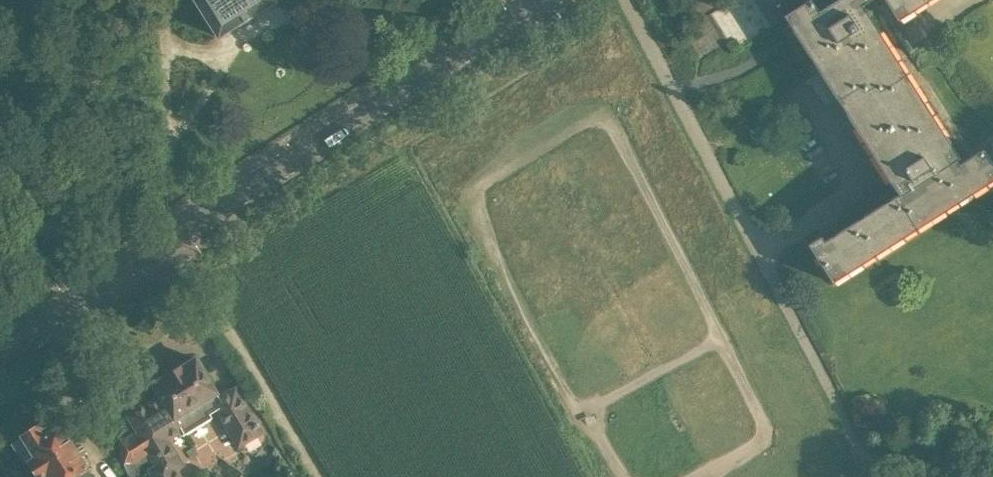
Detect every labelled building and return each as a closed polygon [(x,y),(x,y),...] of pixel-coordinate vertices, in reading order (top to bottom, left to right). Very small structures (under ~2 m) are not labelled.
[(218,37),(274,2),(273,0),(195,0),(218,37)] [(771,26),(784,17),(897,194),(823,241),(820,236),(807,244),(831,282),(992,179),(992,168),(982,150),(960,163),(861,5),(869,0),(755,0),(771,26)] [(897,19),(928,0),(885,0),(897,19)] [(127,414),(138,432),(152,455),(158,465),(149,471),(151,474),(148,476),(181,476),(164,449),(167,440),(182,430),(184,434),(213,417),(210,413),(216,410),(238,446),(262,432),(235,387),(219,396),(195,357),(153,383),(154,386),(154,390),(157,395),(127,414)] [(19,437),(9,444),(22,465),(28,461),(38,476),(72,476),(76,475),(77,476),(92,476),(57,421),(56,421),(52,415),(48,414),(38,421),(38,425),(19,437)] [(126,439),(119,440),(123,466),(136,465),(152,455),(138,432),(126,439)]
